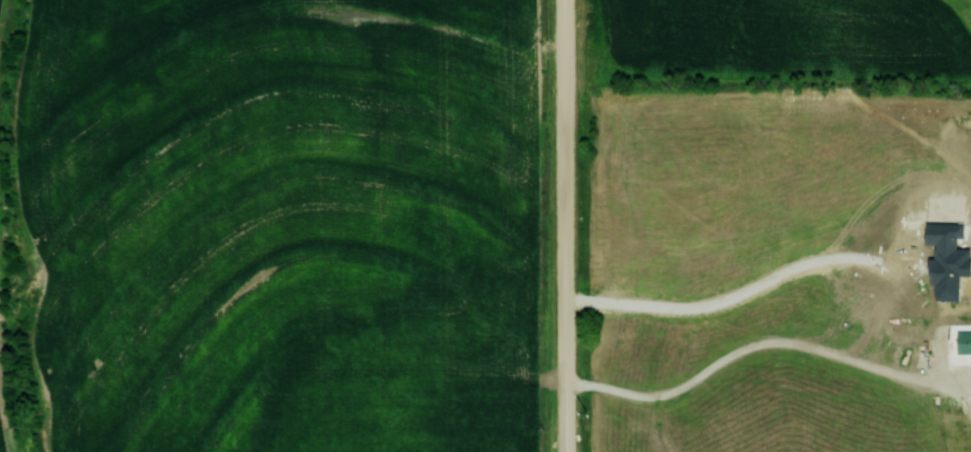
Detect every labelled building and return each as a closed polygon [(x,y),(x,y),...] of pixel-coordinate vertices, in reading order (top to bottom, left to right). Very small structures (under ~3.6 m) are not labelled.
[(957,331),(957,353),(970,353),(970,331),(957,331)]
